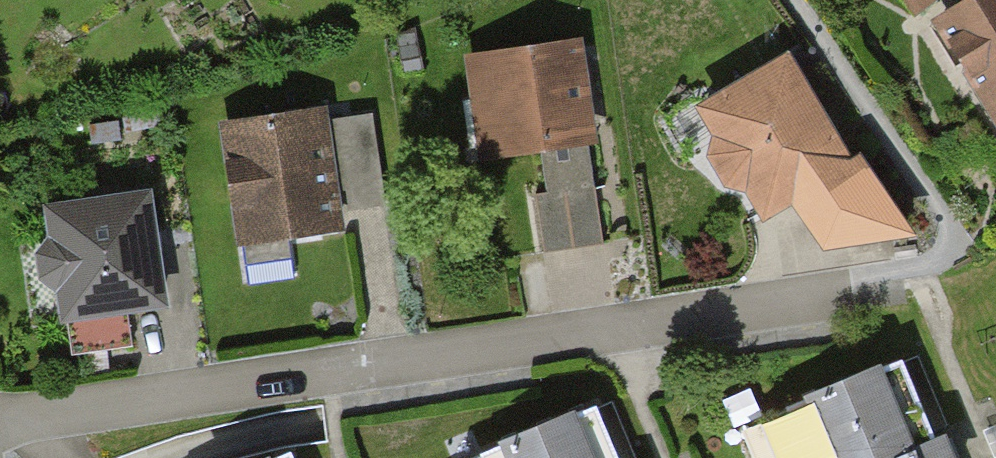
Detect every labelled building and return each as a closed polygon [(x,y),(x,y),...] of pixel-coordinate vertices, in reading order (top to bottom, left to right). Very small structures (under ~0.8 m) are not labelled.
[(900,18),(925,0),(887,0),(900,18)] [(914,20),(978,128),(995,118),(995,0),(948,0),(914,20)] [(569,39),(450,57),(465,156),(583,138),(569,39)] [(771,58),(678,110),(740,218),(833,166),(771,58)] [(320,110),(209,123),(223,244),(334,232),(320,110)] [(139,190),(22,208),(37,321),(59,318),(64,356),(132,345),(127,317),(158,312),(139,190)] [(770,399),(795,457),(927,457),(883,352),(770,399)] [(452,453),(454,457),(596,457),(572,402),(452,453)] [(250,457),(274,457),(271,450),(250,457)]
